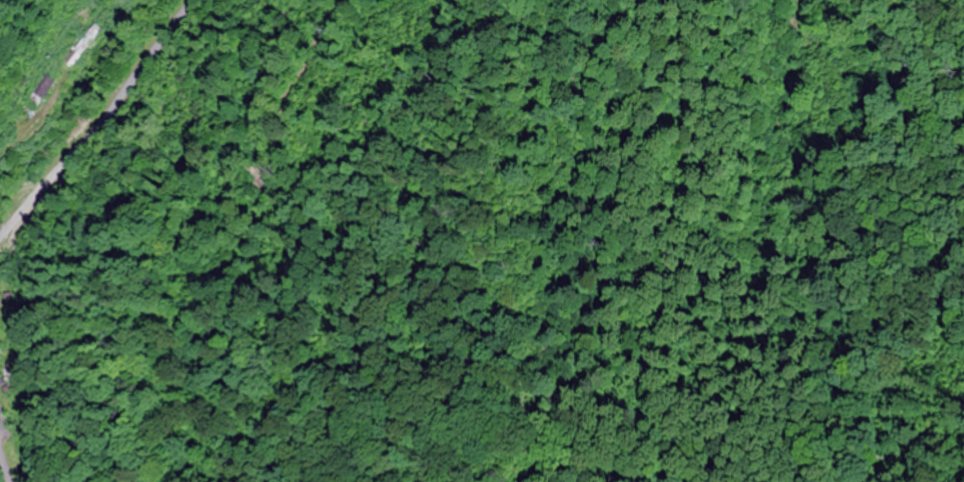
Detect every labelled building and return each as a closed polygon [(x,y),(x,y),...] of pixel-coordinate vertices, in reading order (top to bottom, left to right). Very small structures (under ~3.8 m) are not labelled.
[(69,61),(77,66),(101,29),(94,24),(69,61)]
